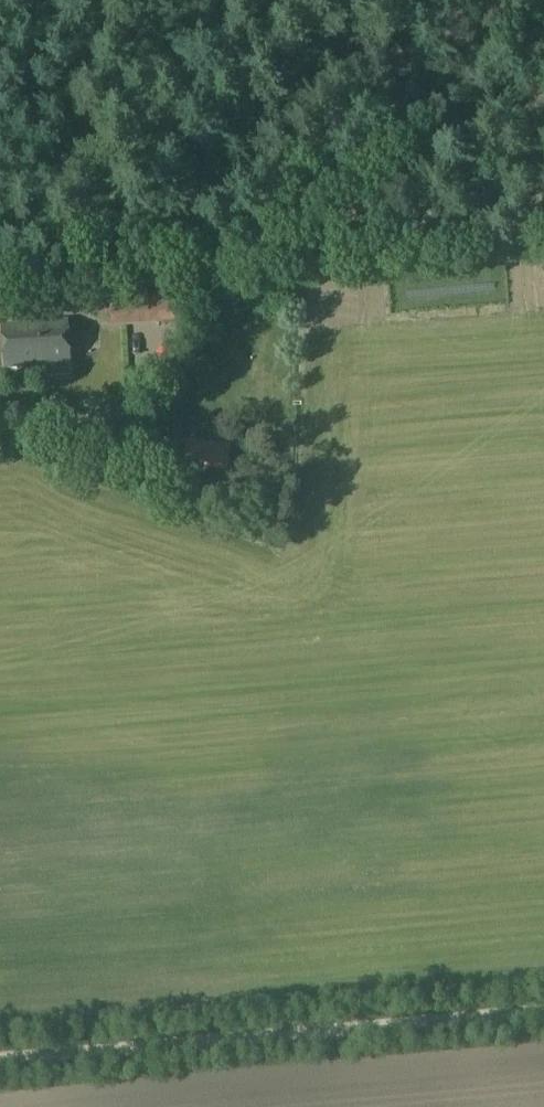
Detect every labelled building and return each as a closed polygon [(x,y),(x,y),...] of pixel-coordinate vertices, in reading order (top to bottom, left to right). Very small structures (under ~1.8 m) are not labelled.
[(0,323),(3,363),(65,359),(63,320),(0,323)] [(230,445),(188,439),(186,460),(228,466),(230,445)]
